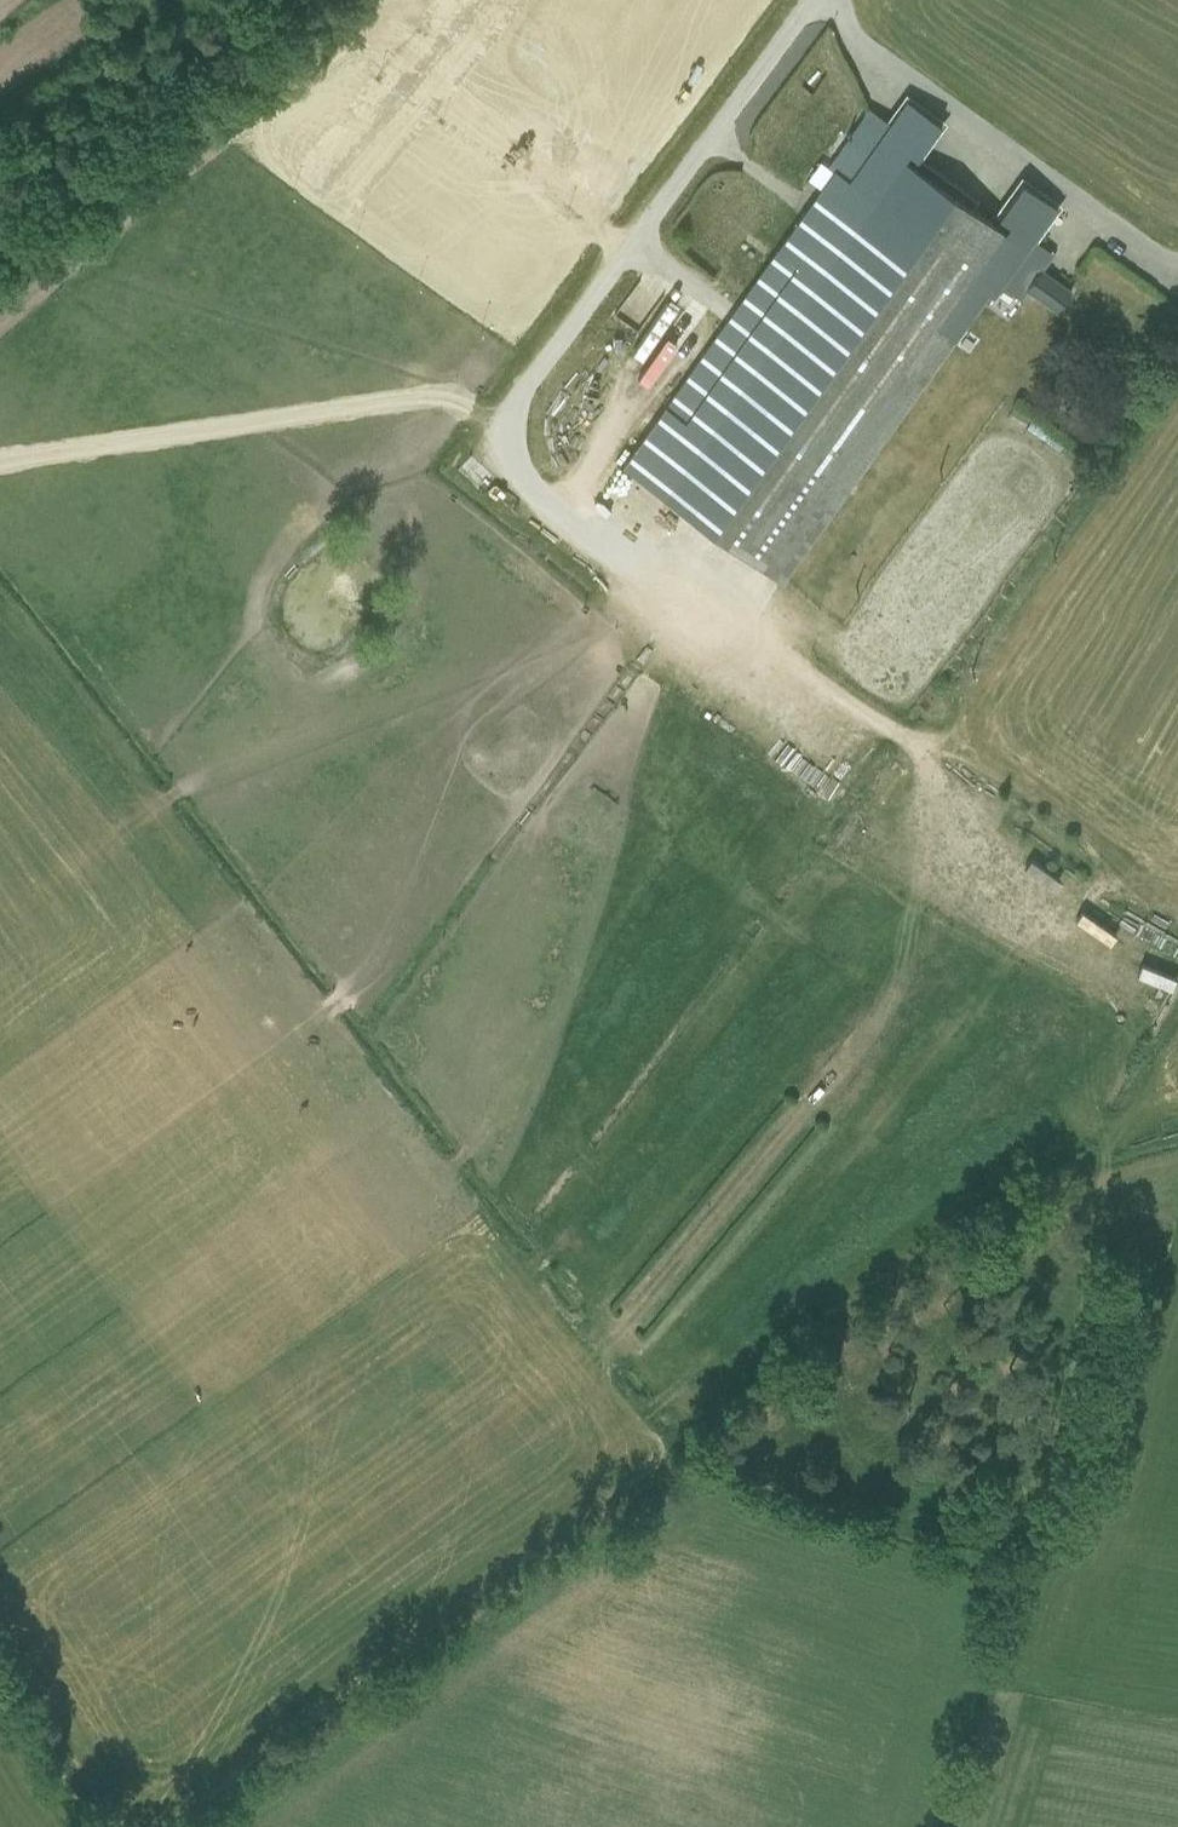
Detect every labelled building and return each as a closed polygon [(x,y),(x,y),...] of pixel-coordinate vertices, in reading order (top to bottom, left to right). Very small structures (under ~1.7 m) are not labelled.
[(910,162),(940,118),(908,95),(890,121),(871,108),(833,162),(840,167),(626,471),(785,583),(957,337),(940,326),(1007,230),(910,162)] [(1027,286),(1056,306),(1069,288),(1040,268),(1051,252),(1033,240),(1058,205),(1025,183),(1004,213),(1014,220),(1007,230),(940,326),(957,337),(994,283),(1017,299),(1027,286)] [(677,298),(626,375),(638,383),(689,306),(677,298)] [(669,372),(684,344),(672,337),(657,365),(669,372)]
